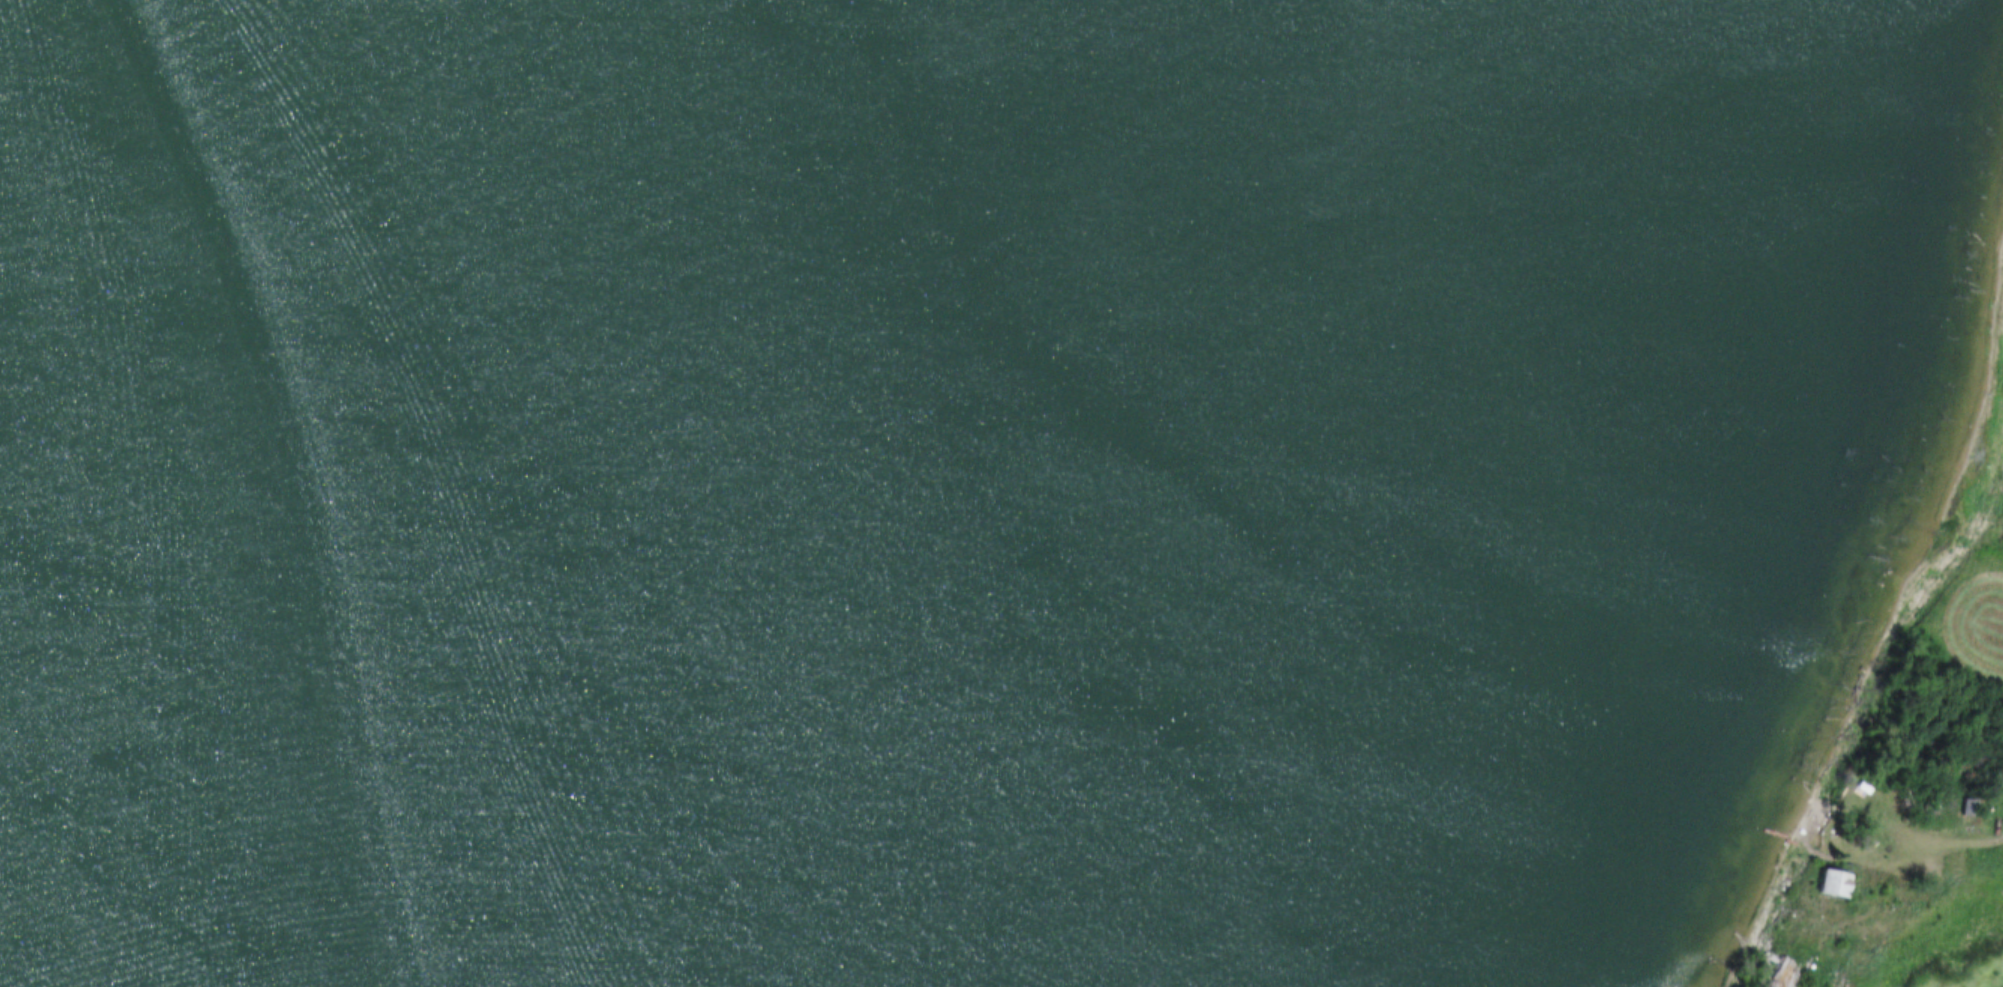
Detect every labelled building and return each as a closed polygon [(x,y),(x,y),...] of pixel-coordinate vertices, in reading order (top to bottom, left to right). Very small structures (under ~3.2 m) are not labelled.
[(1808,866),(1839,871),(1834,895),(1804,890),(1808,866)] [(1853,873),(1823,869),(1820,895),(1849,899),(1853,873)]
